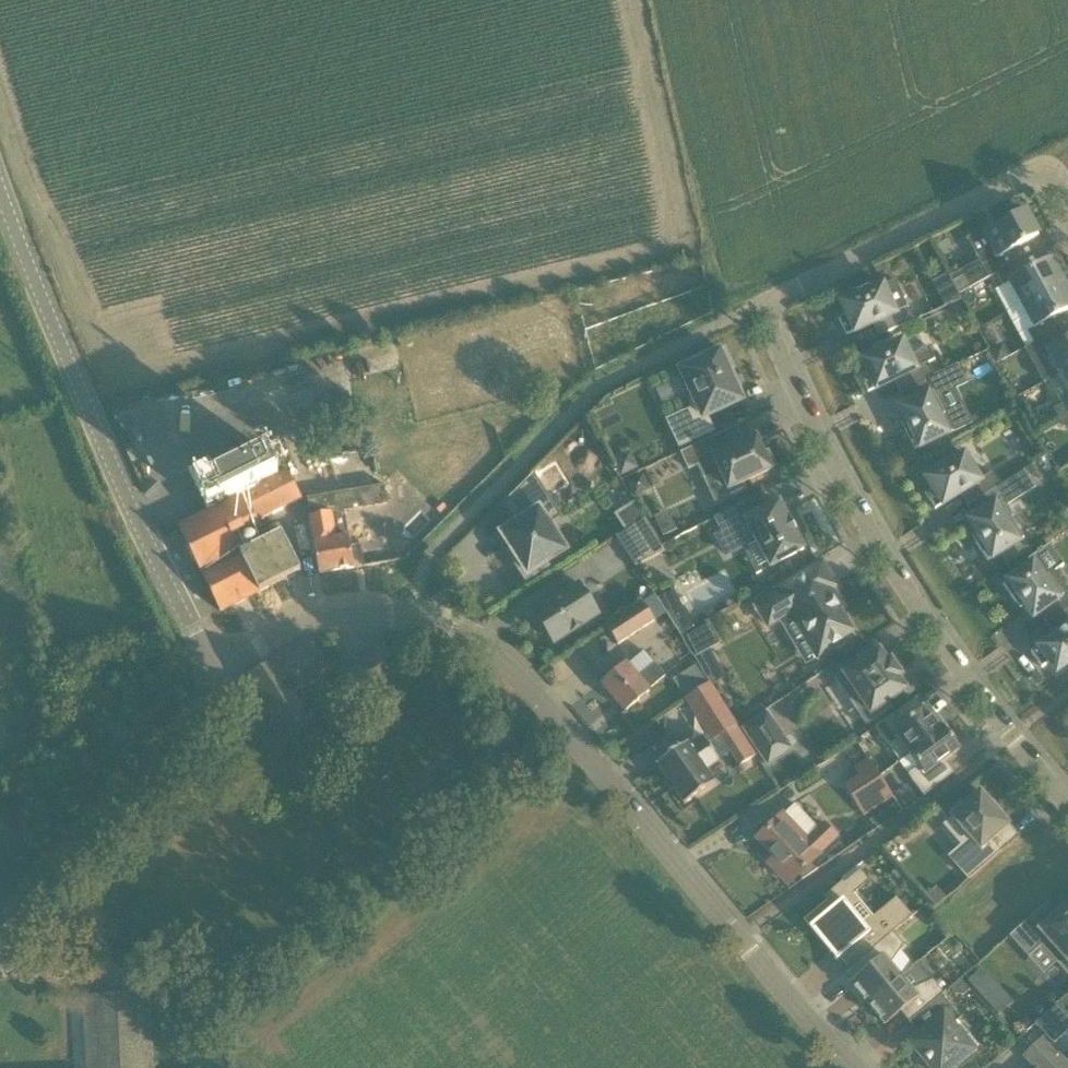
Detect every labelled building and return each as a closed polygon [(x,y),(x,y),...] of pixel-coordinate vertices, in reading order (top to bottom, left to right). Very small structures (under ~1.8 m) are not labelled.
[(996,275),(1021,261),(1014,250),(1038,237),(1022,208),(1005,218),(1008,223),(985,235),(991,247),(976,255),(989,279),(996,275)] [(1011,282),(1023,305),(1063,283),(1050,260),(1027,273),(1021,261),(996,275),(1003,287),(1011,282)] [(965,275),(953,281),(959,294),(972,287),(965,275)] [(959,296),(950,278),(937,285),(946,303),(959,296)] [(885,335),(913,321),(895,280),(872,290),(870,285),(856,291),(859,297),(842,304),(848,316),(839,320),(847,337),(880,322),(885,335)] [(1063,283),(1023,305),(1035,328),(1027,332),(1034,344),(1058,330),(1052,319),(1067,310),(1067,292),(1063,283)] [(1060,374),(1067,370),(1067,340),(1064,342),(1058,330),(1034,344),(1040,356),(1048,351),(1060,374)] [(929,347),(910,357),(902,342),(892,347),(889,342),(876,349),(879,354),(863,363),(868,374),(860,378),(868,394),(900,379),(906,391),(934,376),(928,364),(935,360),(929,347)] [(1010,356),(1003,343),(990,349),(996,362),(1010,356)] [(728,373),(733,371),(724,352),(681,372),(694,399),(689,401),(693,410),(668,422),(680,448),(714,432),(713,431),(711,432),(705,419),(742,402),(728,373)] [(957,366),(934,376),(906,391),(912,403),(907,406),(900,409),(907,422),(910,429),(905,431),(915,451),(954,431),(954,432),(973,423),(956,389),(966,384),(957,366)] [(1054,409),(1060,421),(1067,416),(1067,407),(1066,403),(1054,409)] [(769,453),(765,455),(757,438),(734,448),(727,432),(681,454),(689,471),(699,466),(706,481),(718,475),(728,497),(745,489),(743,485),(773,471),(771,468),(775,467),(769,453)] [(266,450),(207,480),(199,466),(189,472),(208,511),(178,527),(220,612),(301,572),(281,534),(267,541),(257,521),(301,499),(288,472),(279,476),(266,450)] [(638,468),(630,451),(613,459),(621,476),(638,468)] [(973,503),(1000,486),(991,473),(980,480),(964,455),(954,461),(951,456),(939,464),(942,469),(927,480),(933,490),(925,495),(935,511),(966,492),(973,503)] [(969,522),(976,534),(981,541),(976,543),(988,562),(1024,539),(1001,502),(1007,498),(1010,504),(1035,488),(1025,471),(1000,486),(973,503),(980,515),(974,518),(969,522)] [(627,481),(634,497),(650,489),(643,474),(627,481)] [(546,563),(565,551),(537,506),(548,498),(534,477),(505,505),(517,524),(502,534),(516,556),(513,559),(527,580),(548,567),(546,563)] [(384,485),(307,498),(319,574),(354,568),(349,538),(344,511),(387,504),(384,485)] [(756,540),(770,568),(804,550),(795,533),(797,532),(790,520),(788,521),(779,504),(769,510),(761,494),(714,518),(723,534),(717,537),(727,556),(756,540)] [(617,515),(627,530),(645,518),(635,503),(617,515)] [(616,537),(636,566),(667,550),(645,518),(627,530),(616,537)] [(837,588),(822,562),(776,590),(779,594),(756,608),(769,628),(791,614),(818,659),(841,645),(839,641),(853,633),(834,600),(838,598),(833,590),(837,588)] [(1052,621),(1067,610),(1067,591),(1063,595),(1048,575),(1044,578),(1033,563),(1003,585),(1016,603),(1020,600),(1034,618),(1044,610),(1052,621)] [(579,584),(538,610),(544,619),(540,622),(554,644),(599,615),(579,584)] [(673,590),(657,599),(666,614),(680,635),(694,628),(673,590)] [(654,595),(643,603),(655,621),(666,614),(657,599),(654,595)] [(643,603),(606,626),(618,645),(655,621),(643,603)] [(1052,621),(1060,632),(1031,653),(1042,668),(1049,663),(1056,673),(1067,665),(1067,610),(1052,621)] [(710,649),(720,643),(710,624),(686,637),(697,656),(710,649)] [(330,671),(310,641),(299,645),(271,663),(251,676),(256,685),(249,690),(285,744),(323,720),(303,689),(330,671)] [(340,679),(360,704),(403,671),(383,645),(340,679)] [(697,656),(694,658),(698,665),(710,684),(711,685),(725,677),(710,649),(697,656)] [(870,720),(888,707),(886,704),(906,691),(879,652),(845,675),(845,676),(842,679),(851,693),(855,690),(862,700),(858,702),(870,720)] [(638,678),(627,665),(602,685),(625,712),(649,691),(648,690),(665,676),(654,664),(638,678)] [(698,665),(673,680),(686,700),(710,684),(699,667),(698,665)] [(711,685),(710,684),(686,700),(712,741),(720,735),(740,766),(754,757),(711,685)] [(935,718),(927,707),(913,718),(905,707),(875,729),(891,750),(901,742),(911,754),(946,727),(937,716),(935,718)] [(767,714),(744,729),(768,765),(769,764),(767,761),(788,747),(790,750),(791,750),(767,714)] [(946,727),(911,754),(909,756),(915,764),(905,772),(924,797),(953,773),(945,761),(960,750),(953,741),(955,739),(946,727)] [(689,747),(687,744),(657,765),(684,805),(715,784),(705,770),(719,761),(702,737),(689,747)] [(900,808),(868,758),(853,768),(859,776),(844,785),(864,816),(866,815),(873,826),(900,808)] [(950,856),(969,880),(1001,852),(991,840),(1008,825),(1001,816),(993,806),(993,807),(980,793),(966,806),(962,802),(950,812),(954,816),(952,817),(970,838),(950,856)] [(816,870),(811,864),(820,855),(819,854),(836,837),(824,824),(820,828),(819,829),(796,804),(783,816),(782,815),(757,839),(774,856),(781,865),(775,870),(789,885),(800,874),(804,879),(816,870)] [(850,910),(860,902),(854,894),(870,881),(861,870),(845,883),(843,881),(824,897),(829,903),(830,904),(814,917),(824,929),(817,934),(831,950),(829,952),(831,953),(834,950),(838,955),(835,958),(837,960),(840,958),(849,969),(893,933),(912,916),(897,898),(873,917),(863,926),(850,910)] [(924,898),(934,909),(946,897),(937,886),(924,898)] [(1057,915),(1046,903),(1009,937),(1028,958),(1041,946),(1067,976),(1067,906),(1057,915)] [(935,913),(927,905),(919,912),(926,921),(935,913)] [(868,1005),(900,978),(890,965),(903,945),(893,933),(849,969),(844,973),(853,983),(851,984),(868,1005)] [(900,1012),(909,1023),(942,995),(944,994),(933,980),(927,983),(913,966),(900,978),(868,1005),(885,1025),(900,1012)] [(968,981),(973,987),(979,994),(989,985),(978,973),(968,981)] [(960,979),(949,988),(955,995),(963,996),(970,990),(960,979)] [(150,993),(84,996),(88,1067),(153,1067),(150,993)] [(1057,1003),(1067,1015),(1067,1014),(1067,994),(1057,1003)] [(920,1056),(919,1057),(927,1067),(928,1066),(930,1067),(954,1067),(956,1067),(961,1067),(972,1059),(972,1053),(976,1050),(954,1024),(961,1018),(942,995),(909,1023),(918,1034),(908,1042),(920,1056)] [(1067,1015),(1057,1003),(1034,1024),(1054,1044),(1067,1031),(1067,1015)] [(1034,1067),(1067,1067),(1067,1066),(1043,1039),(1024,1058),(1034,1067)]
